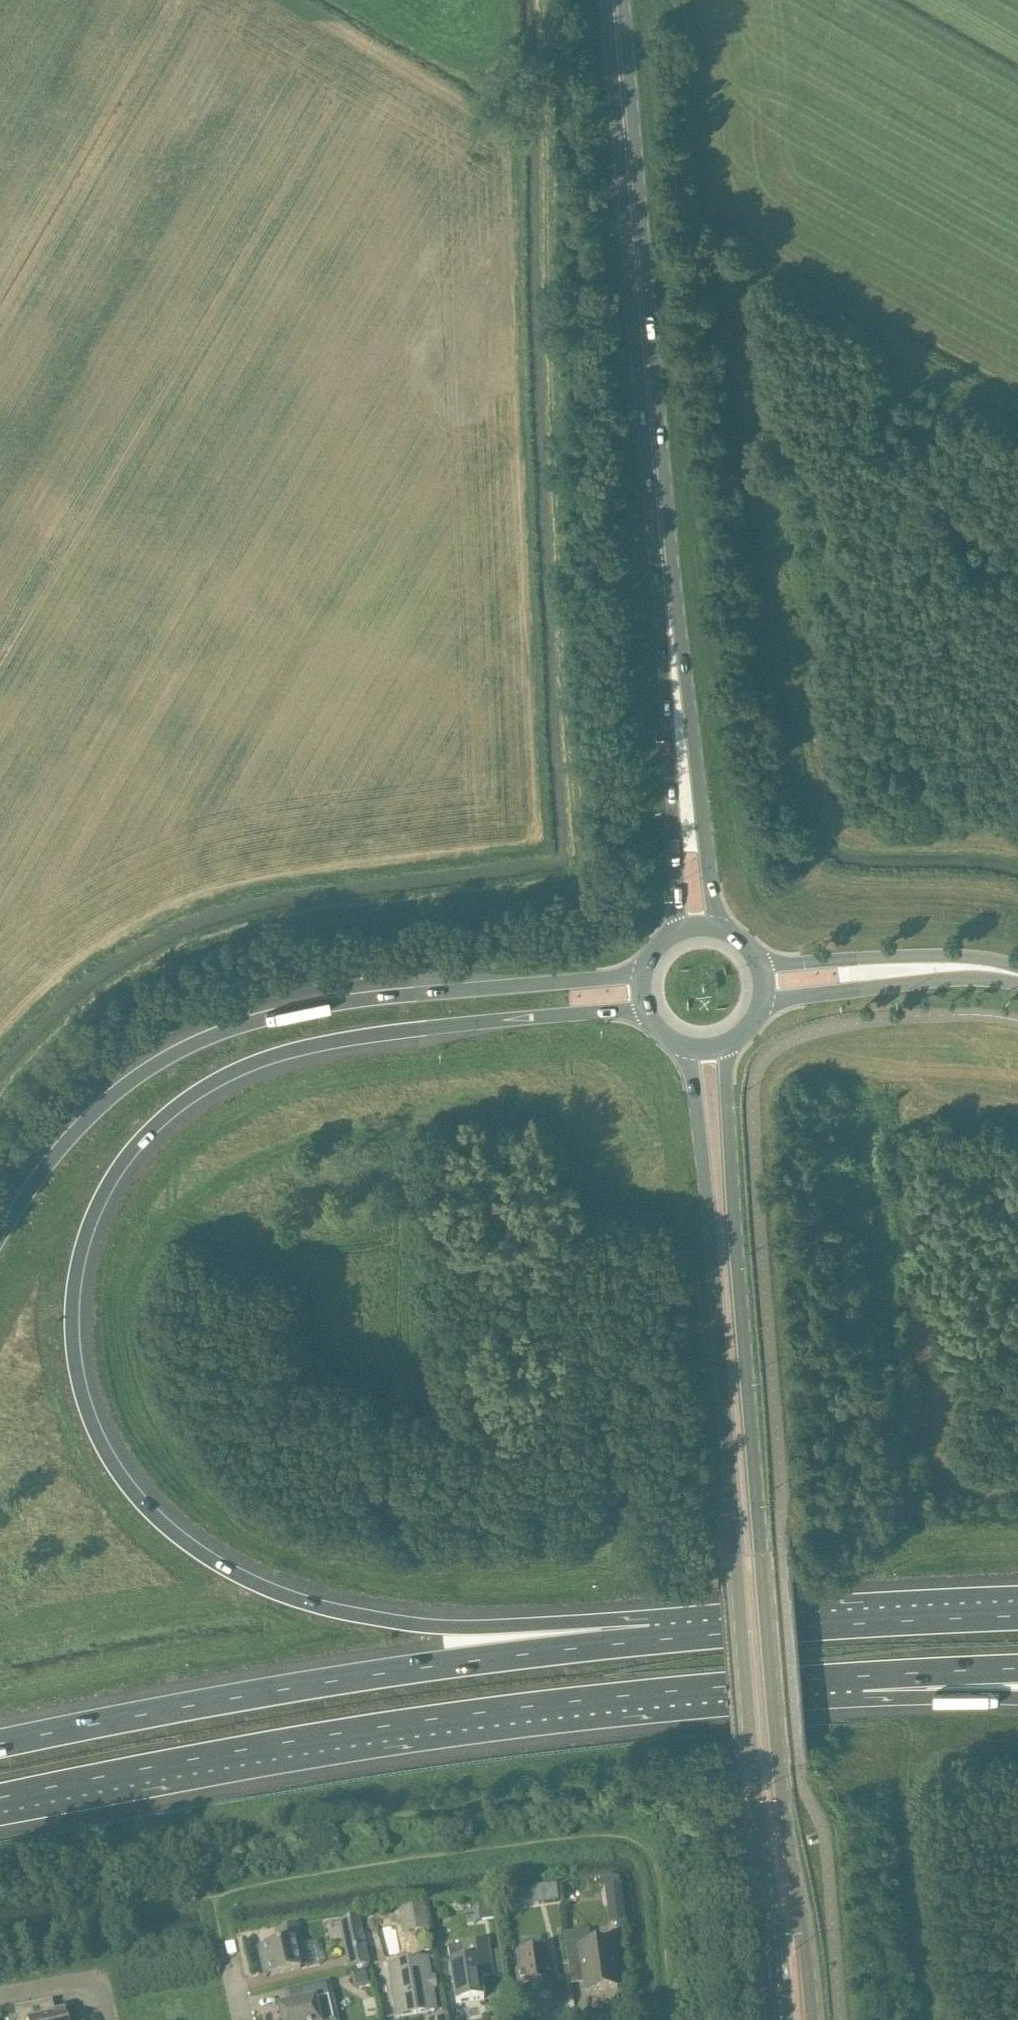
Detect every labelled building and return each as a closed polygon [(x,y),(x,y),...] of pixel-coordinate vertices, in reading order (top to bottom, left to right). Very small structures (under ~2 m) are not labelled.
[(626,1922),(621,1884),(605,1886),(610,1924),(626,1922)] [(557,1885),(516,1891),(519,1908),(560,1902),(557,1885)] [(429,1930),(425,1907),(401,1911),(405,1934),(429,1930)] [(371,1966),(361,1918),(339,1923),(350,1970),(371,1966)] [(301,1939),(298,1927),(276,1932),(278,1944),(265,1947),(267,1956),(261,1958),(263,1968),(270,1967),(272,1976),(301,1969),(294,1940),(301,1939)] [(591,1947),(589,1933),(565,1936),(568,1964),(583,1962),(587,1993),(618,1989),(612,1944),(591,1947)] [(488,1943),(449,1949),(451,1965),(457,2003),(484,1999),(480,1973),(493,1971),(488,1943)] [(520,1972),(517,1972),(519,1988),(532,1986),(534,2001),(557,1998),(553,1968),(550,1968),(548,1952),(518,1956),(520,1972)] [(381,1962),(373,1964),(375,1979),(383,1978),(381,1962)] [(435,2011),(427,1962),(391,1967),(399,2017),(435,2011)] [(372,1986),(368,1970),(351,1974),(355,1990),(372,1986)] [(329,1984),(286,1993),(289,2007),(279,2009),(282,2019),(321,2019),(320,2016),(335,2013),(329,1984)] [(53,2000),(16,2008),(19,2019),(68,2019),(67,2012),(56,2014),(53,2000)]
